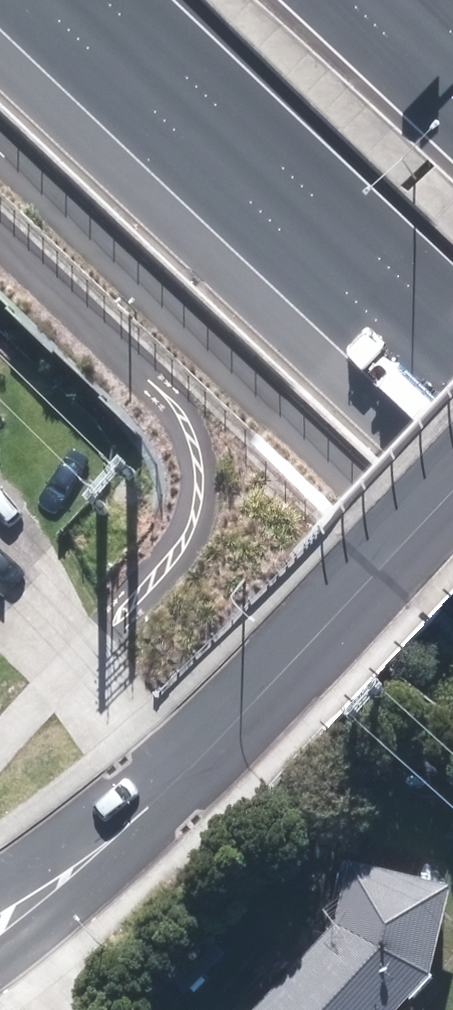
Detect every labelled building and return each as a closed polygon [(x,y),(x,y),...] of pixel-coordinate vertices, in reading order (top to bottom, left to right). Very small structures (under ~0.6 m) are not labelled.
[(439,975),(452,913),(452,884),(358,863),(344,929),(261,1009),(404,1009),(439,975)]
